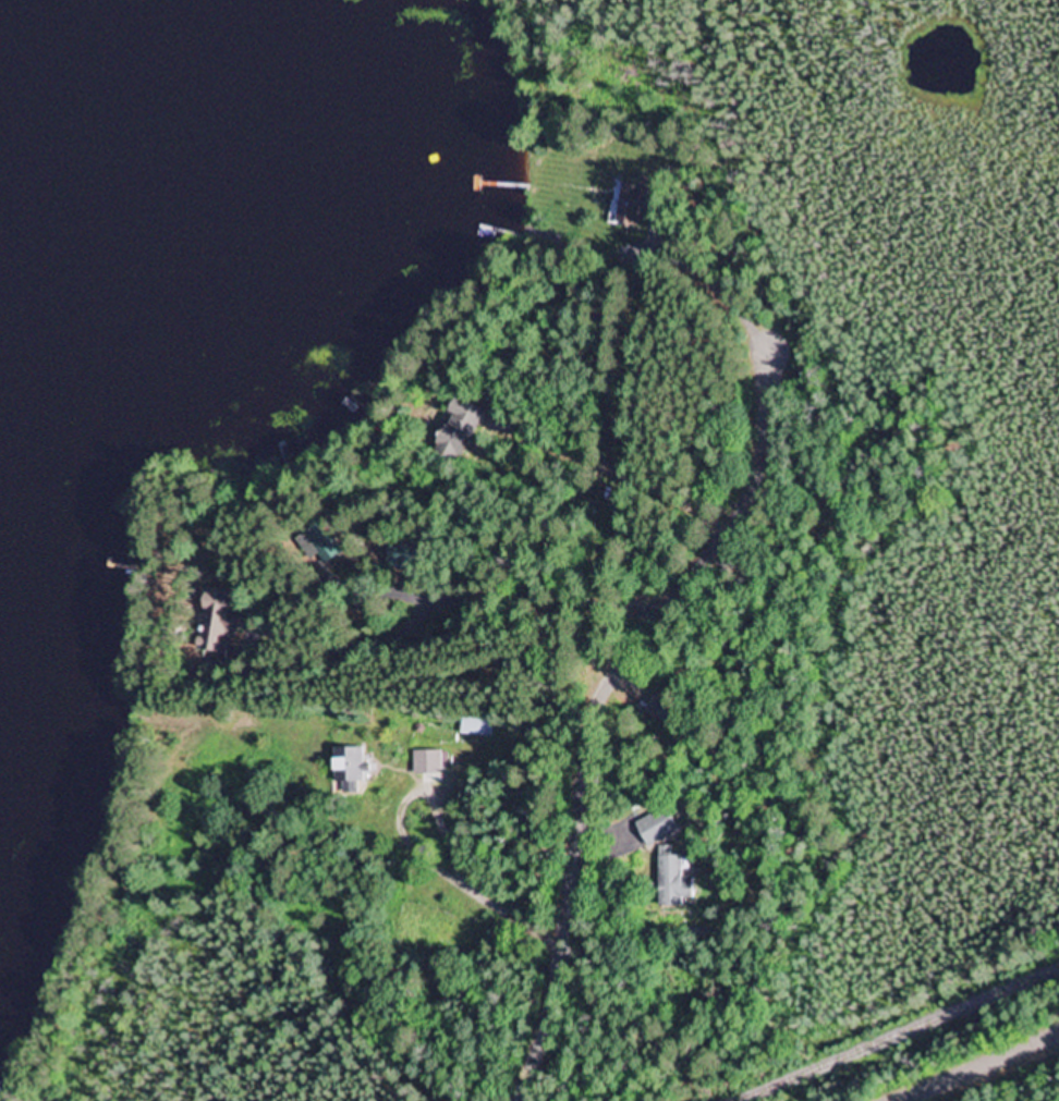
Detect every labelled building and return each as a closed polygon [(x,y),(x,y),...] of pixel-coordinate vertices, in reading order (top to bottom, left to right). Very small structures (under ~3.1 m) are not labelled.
[(637,228),(644,188),(616,183),(609,224),(637,228)] [(463,464),(481,410),(453,400),(434,454),(463,464)] [(342,552),(321,521),(295,539),(316,570),(342,552)] [(411,568),(411,544),(386,544),(386,568),(411,568)] [(491,715),(460,715),(460,736),(491,737),(491,715)] [(363,748),(331,748),(331,792),(356,792),(356,782),(363,782),(363,748)] [(412,776),(442,776),(442,751),(412,751),(412,776)] [(633,825),(645,848),(673,834),(661,811),(633,825)] [(679,848),(656,848),(656,908),(679,908),(679,848)]
